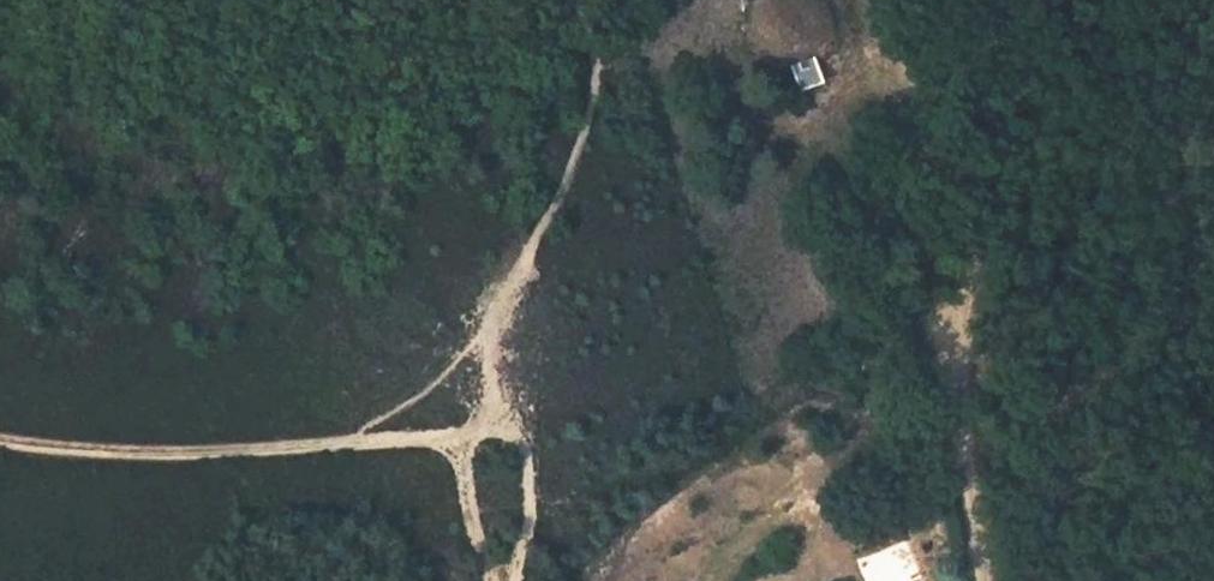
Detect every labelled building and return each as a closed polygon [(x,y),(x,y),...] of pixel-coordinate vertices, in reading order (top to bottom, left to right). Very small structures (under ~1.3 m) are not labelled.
[(741,3),(739,10),(737,18),(738,25),(739,33),(739,34),(742,41),(745,48),(750,54),(756,59),(762,63),(769,66),(776,68),(783,69),(791,69),(796,84),(818,75),(812,61),(817,56),(822,51),(826,44),(829,38),(832,31),(832,23),(832,16),(831,9),(828,1),(827,0),(743,0),(741,3)]
